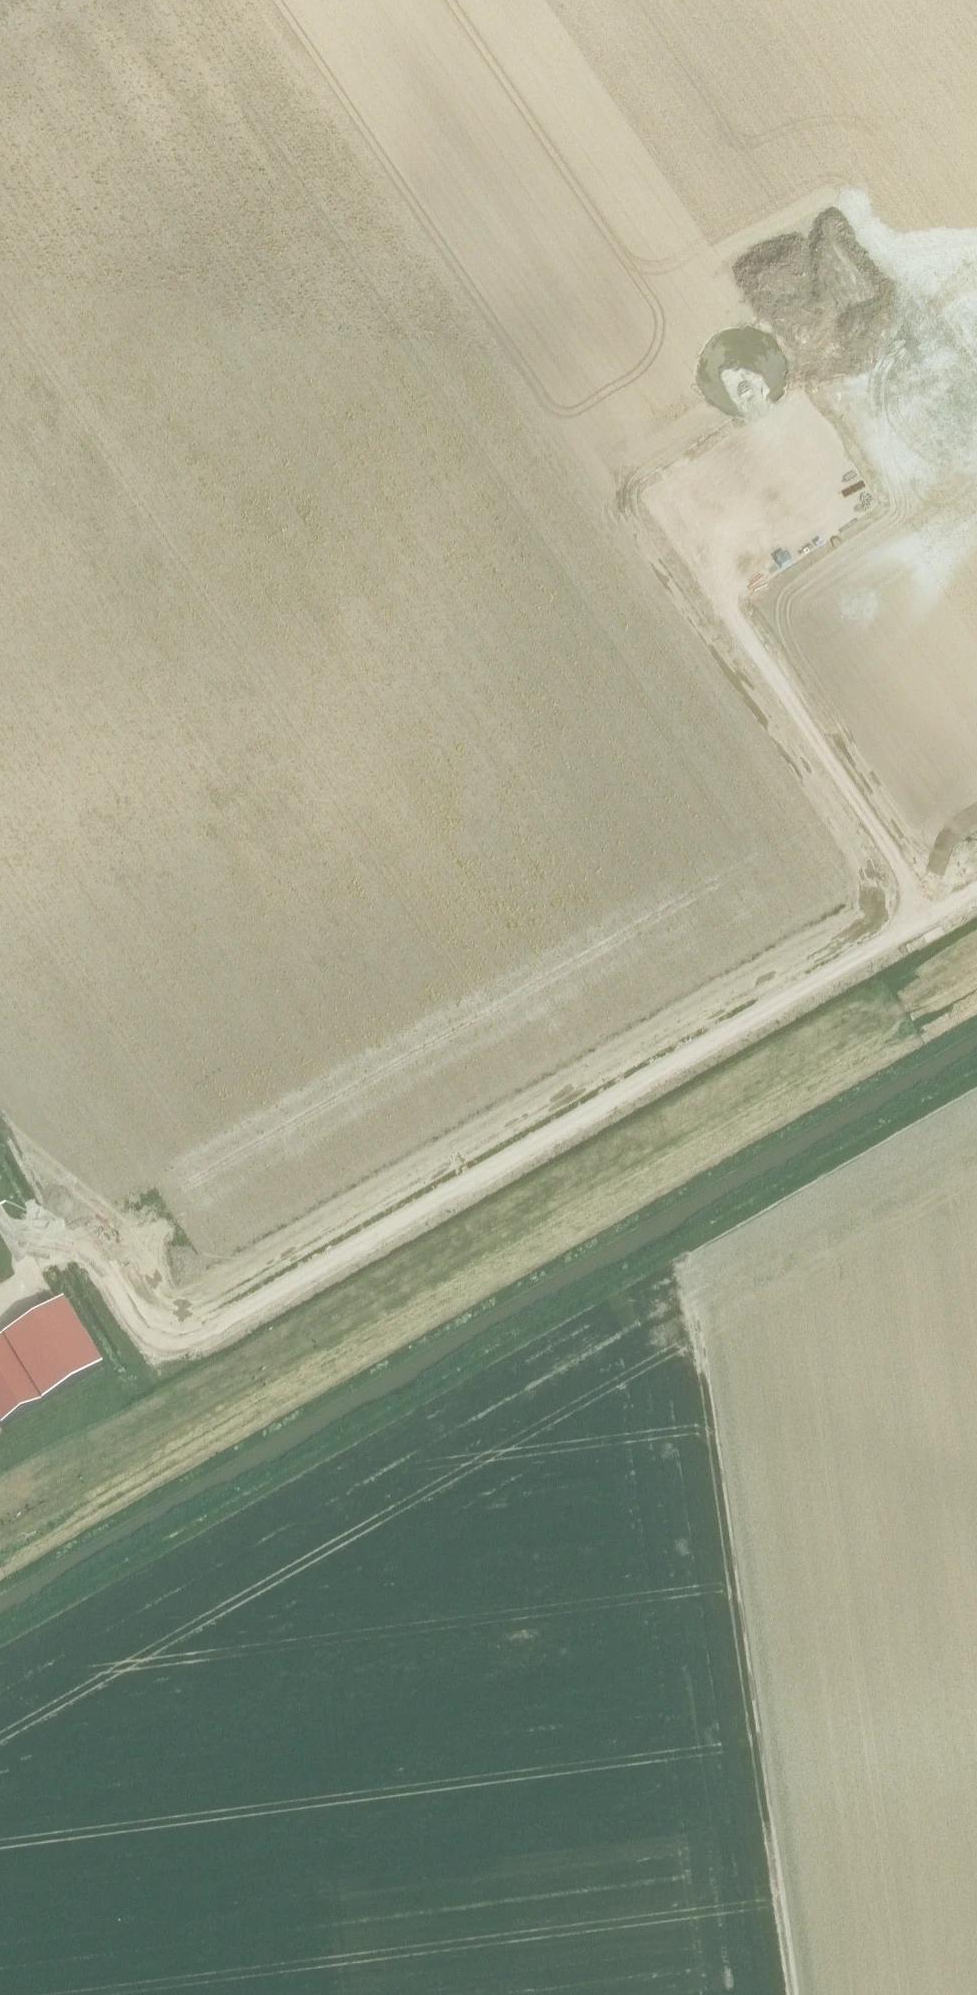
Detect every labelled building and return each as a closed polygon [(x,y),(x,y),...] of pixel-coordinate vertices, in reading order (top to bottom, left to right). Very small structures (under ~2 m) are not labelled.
[(3,1341),(3,1339),(0,1341),(0,1425),(1,1427),(103,1367),(65,1304),(3,1341)]
